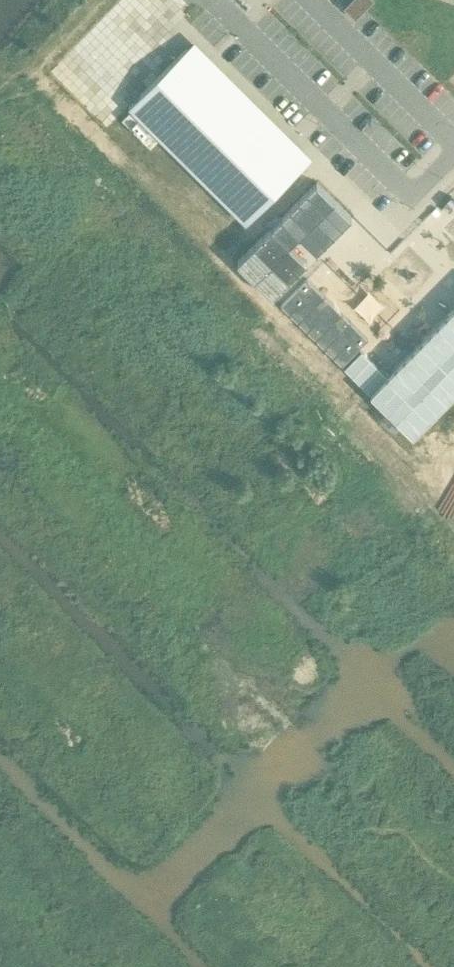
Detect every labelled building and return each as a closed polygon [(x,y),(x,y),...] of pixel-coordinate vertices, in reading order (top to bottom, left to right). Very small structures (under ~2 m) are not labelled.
[(344,7),(355,19),(365,9),(373,1),(372,0),(351,0),(344,7)] [(247,222),(292,176),(304,164),(187,48),(186,48),(129,106),(132,109),(122,119),(150,146),(160,137),(247,222)] [(317,181),(237,261),(272,296),(352,216),(317,181)] [(307,278),(281,304),(342,365),(368,339),(307,278)] [(388,375),(362,350),(345,367),(413,435),(453,394),(453,308),(388,375)]
